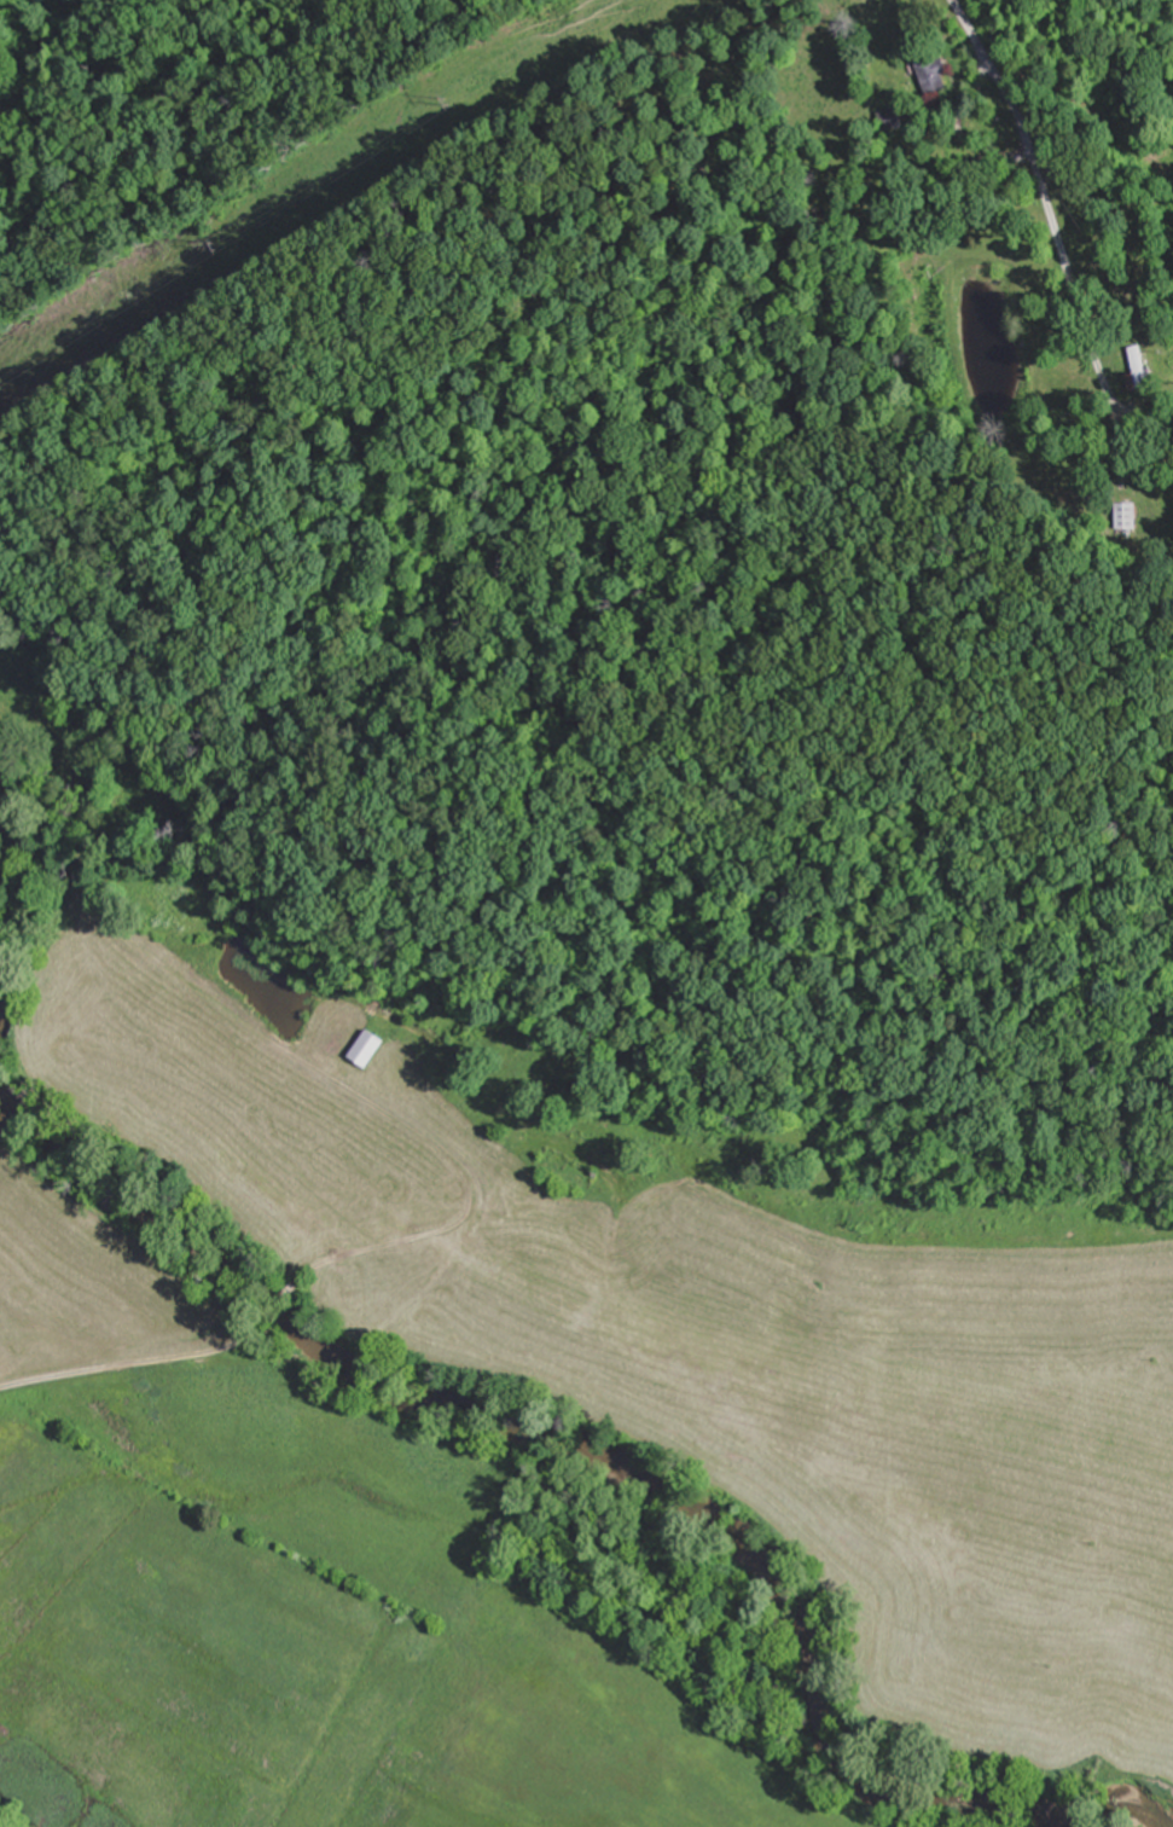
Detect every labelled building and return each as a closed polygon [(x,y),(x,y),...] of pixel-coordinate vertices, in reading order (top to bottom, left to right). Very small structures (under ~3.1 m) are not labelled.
[(917,84),(948,84),(948,58),(917,58),(917,84)] [(882,127),(902,128),(902,113),(882,113),(882,127)] [(1131,373),(1133,393),(1153,391),(1149,345),(1135,347),(1137,373),(1131,373)] [(1117,530),(1138,530),(1138,501),(1117,501),(1117,530)] [(388,1041),(370,1029),(351,1057),(369,1069),(388,1041)]
